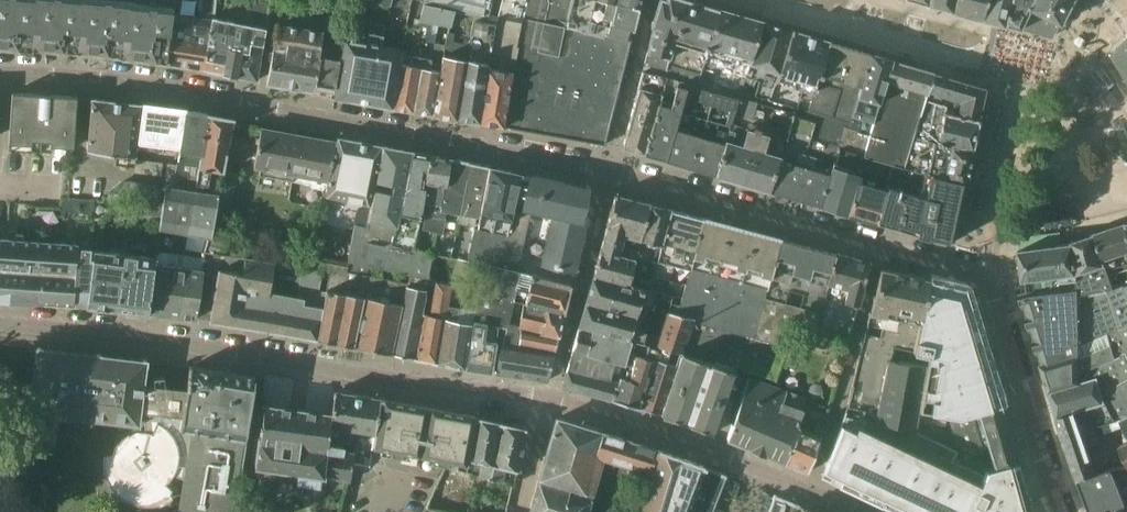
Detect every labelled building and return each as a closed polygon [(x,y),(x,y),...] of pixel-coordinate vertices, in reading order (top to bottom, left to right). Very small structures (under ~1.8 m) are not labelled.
[(18,49),(33,50),(33,47),(63,51),(63,49),(107,55),(119,56),(119,57),(121,57),(155,61),(164,62),(173,12),(173,10),(173,6),(134,2),(134,1),(129,0),(0,0),(0,47),(18,49)] [(164,62),(167,62),(167,63),(199,68),(201,68),(212,16),(215,17),(216,0),(202,0),(200,16),(173,12),(164,62)] [(390,4),(410,9),(412,0),(368,0),(390,4)] [(424,1),(424,2),(419,20),(451,25),(454,11),(470,14),(474,15),(477,16),(497,22),(498,17),(489,15),(493,0),(424,0),(424,1)] [(498,17),(497,22),(478,122),(504,126),(513,70),(519,44),(529,0),(502,0),(498,17)] [(519,44),(556,52),(563,26),(587,32),(607,36),(611,22),(617,0),(570,0),(563,26),(542,21),(547,0),(529,0),(519,44)] [(542,21),(563,26),(570,0),(547,0),(542,21)] [(611,22),(634,27),(639,7),(641,0),(617,0),(611,22)] [(692,0),(685,0),(668,58),(648,52),(645,64),(665,69),(698,79),(698,78),(700,79),(719,8),(692,0)] [(668,58),(685,0),(658,0),(651,25),(653,26),(647,52),(648,52),(668,58)] [(952,10),(955,11),(958,0),(932,0),(931,4),(953,10),(952,10)] [(955,11),(984,19),(989,0),(958,0),(955,11)] [(984,19),(1005,24),(1012,0),(989,0),(984,19)] [(1005,24),(1020,28),(1021,27),(1052,36),(1058,22),(1060,23),(1071,0),(1012,0),(1005,24)] [(719,8),(700,79),(711,81),(715,66),(734,72),(745,75),(750,61),(761,20),(720,7),(719,8)] [(201,68),(201,69),(224,73),(236,76),(257,80),(257,78),(262,55),(262,44),(265,27),(266,27),(268,11),(249,8),(247,23),(215,17),(212,16),(201,68)] [(447,37),(431,113),(456,118),(477,16),(474,15),(468,39),(464,38),(464,42),(456,39),(457,33),(448,31),(447,37)] [(477,16),(456,118),(478,122),(497,22),(477,16)] [(267,82),(267,83),(313,91),(319,54),(321,45),(321,44),(323,30),(324,23),(309,20),(308,27),(278,23),(273,48),(267,81),(267,82)] [(762,20),(761,20),(750,61),(745,75),(759,79),(755,94),(771,99),(793,29),(762,20)] [(341,47),(334,95),(395,106),(401,62),(403,49),(404,49),(405,46),(382,42),(385,24),(371,21),(367,40),(343,35),(341,47)] [(634,27),(611,22),(607,36),(630,42),(634,27)] [(556,52),(519,44),(513,70),(504,126),(562,137),(587,32),(563,26),(556,52)] [(401,62),(395,106),(413,110),(425,33),(426,28),(416,27),(415,34),(412,54),(410,64),(401,62)] [(829,40),(793,29),(771,99),(797,107),(807,110),(808,109),(809,109),(829,40)] [(607,36),(587,32),(562,137),(605,144),(630,42),(607,36)] [(425,33),(413,110),(431,113),(447,37),(425,33)] [(1113,52),(1126,75),(1126,38),(1113,52)] [(809,109),(806,117),(816,119),(811,135),(812,135),(837,143),(844,123),(849,125),(871,52),(829,40),(809,109)] [(319,54),(313,91),(334,95),(341,47),(321,44),(321,45),(319,54)] [(892,58),(871,52),(849,125),(844,123),(837,143),(864,151),(892,58)] [(864,152),(863,154),(865,155),(893,164),(899,165),(905,167),(914,136),(925,99),(934,71),(934,70),(913,64),(893,59),(892,58),(880,97),(868,136),(868,137),(866,144),(864,151),(864,152)] [(665,76),(643,71),(640,84),(662,90),(665,76)] [(934,71),(925,99),(946,105),(945,111),(979,118),(986,87),(934,71)] [(646,154),(666,159),(688,82),(665,76),(662,90),(656,111),(653,124),(646,154)] [(715,174),(717,175),(739,97),(723,92),(688,82),(666,159),(715,174)] [(634,105),(656,111),(662,90),(640,84),(634,105)] [(75,96),(11,92),(7,142),(40,144),(72,146),(75,96)] [(739,97),(717,175),(743,182),(764,104),(739,97)] [(90,98),(85,150),(116,154),(114,166),(133,168),(135,156),(136,156),(137,147),(142,103),(90,98)] [(925,99),(914,136),(972,150),(979,118),(945,111),(946,105),(925,99)] [(144,104),(142,103),(137,147),(160,150),(161,145),(179,147),(184,109),(144,104)] [(764,104),(743,182),(768,189),(790,112),(764,104)] [(634,105),(631,118),(653,124),(656,111),(634,105)] [(165,185),(165,187),(162,205),(159,228),(190,234),(199,185),(186,182),(190,161),(198,162),(207,114),(184,109),(179,147),(177,163),(167,162),(164,178),(166,178),(165,185)] [(768,189),(770,190),(793,197),(812,135),(811,135),(816,119),(790,112),(768,189)] [(227,152),(234,119),(207,114),(198,162),(190,161),(186,182),(199,185),(190,234),(211,238),(220,193),(219,193),(223,172),(224,172),(227,152)] [(646,154),(653,124),(631,118),(623,147),(646,154)] [(261,130),(254,168),(260,169),(259,175),(293,181),(311,185),(311,188),(323,190),(323,187),(326,188),(328,182),(336,141),(260,128),(259,129),(261,130)] [(812,135),(793,197),(818,205),(837,143),(812,135)] [(320,215),(327,217),(332,197),(363,203),(362,210),(357,208),(354,223),(355,223),(366,227),(368,220),(384,146),(337,136),(336,141),(328,182),(326,188),(325,195),(320,215)] [(966,180),(972,150),(914,136),(905,167),(966,180)] [(821,206),(821,205),(847,213),(858,179),(865,155),(863,154),(864,152),(864,151),(837,143),(818,205),(821,206)] [(398,148),(384,146),(368,220),(366,227),(355,223),(347,261),(347,263),(428,278),(434,252),(413,248),(412,250),(390,246),(395,225),(397,226),(412,151),(398,148)] [(424,197),(433,155),(412,151),(397,226),(395,225),(390,246),(412,250),(413,248),(419,222),(420,222),(424,197)] [(446,217),(440,216),(441,210),(452,158),(433,155),(424,197),(433,198),(432,203),(431,203),(429,214),(425,213),(422,229),(443,234),(446,217)] [(135,158),(134,172),(162,176),(164,162),(135,158)] [(441,210),(459,214),(471,162),(469,162),(452,158),(441,210)] [(489,166),(489,165),(471,162),(459,214),(457,221),(475,225),(478,226),(480,217),(481,211),(490,166),(489,166)] [(966,180),(905,167),(893,164),(886,188),(877,220),(917,231),(918,234),(928,237),(930,235),(953,240),(966,180)] [(478,226),(477,228),(507,235),(509,226),(511,218),(512,214),(521,175),(521,174),(490,166),(481,211),(480,217),(478,226)] [(475,225),(467,258),(490,264),(518,271),(522,254),(531,214),(552,219),(542,263),(574,271),(585,221),(581,219),(588,189),(578,187),(530,176),(530,177),(521,175),(512,214),(511,218),(509,226),(507,235),(477,228),(478,226),(475,225)] [(108,191),(107,199),(162,205),(165,187),(155,186),(156,183),(120,179),(116,185),(108,191)] [(858,179),(847,213),(877,222),(877,220),(886,188),(858,179)] [(649,289),(656,263),(633,257),(640,234),(649,202),(615,193),(609,214),(599,248),(593,273),(593,274),(649,289)] [(69,199),(64,198),(62,198),(61,213),(90,215),(91,200),(69,199)] [(656,263),(671,208),(649,202),(640,234),(633,257),(656,263)] [(671,208),(656,263),(649,289),(669,295),(667,302),(681,306),(704,217),(671,208)] [(780,237),(704,217),(681,306),(697,310),(682,352),(704,360),(706,355),(709,354),(713,353),(717,351),(720,348),(723,345),(725,342),(727,338),(729,334),(729,330),(754,337),(765,298),(780,237)] [(1097,233),(1096,232),(1072,240),(1073,242),(1020,249),(1024,280),(1026,280),(1027,292),(1021,294),(1024,306),(1026,305),(1030,317),(1028,317),(1032,329),(1033,329),(1036,340),(1035,341),(1038,352),(1040,352),(1043,362),(1041,363),(1048,386),(1083,376),(1083,367),(1116,353),(1108,327),(1126,321),(1126,222),(1097,233)] [(95,249),(89,249),(89,245),(79,244),(79,248),(76,248),(76,243),(22,239),(22,233),(15,232),(15,239),(1,238),(0,238),(0,297),(75,303),(75,301),(74,301),(74,299),(87,300),(90,281),(86,277),(87,264),(94,262),(95,249)] [(780,237),(754,337),(756,338),(763,340),(788,347),(795,327),(815,331),(836,253),(835,252),(781,238),(781,237),(780,237)] [(87,303),(116,307),(124,252),(124,246),(119,246),(119,252),(95,249),(94,262),(87,264),(86,277),(90,281),(87,300),(87,303)] [(176,272),(181,272),(183,255),(157,250),(157,255),(156,258),(147,311),(174,315),(179,282),(175,281),(176,272)] [(317,339),(326,291),(319,289),(323,270),(306,267),(303,266),(297,295),(269,291),(274,261),(245,256),(204,250),(203,258),(202,269),(204,269),(203,275),(217,277),(210,320),(268,329),(317,339)] [(157,255),(124,251),(116,307),(147,311),(156,258),(157,255)] [(870,261),(836,253),(815,331),(848,339),(858,303),(859,304),(862,293),(862,291),(862,290),(870,261)] [(346,270),(347,263),(347,261),(309,254),(306,267),(323,270),(329,271),(330,267),(346,270)] [(179,282),(175,315),(196,318),(203,275),(204,269),(202,269),(203,258),(195,257),(183,255),(181,272),(176,272),(175,281),(179,282)] [(484,287),(483,290),(514,298),(513,298),(565,310),(571,284),(518,271),(490,264),(484,287)] [(392,353),(406,284),(406,281),(367,274),(346,270),(330,267),(329,271),(326,291),(317,339),(318,339),(392,353)] [(893,341),(891,346),(899,348),(916,352),(931,279),(879,268),(879,269),(871,310),(870,310),(869,313),(870,313),(865,335),(893,341)] [(593,274),(585,301),(662,322),(667,302),(669,295),(649,289),(593,274)] [(932,280),(932,279),(931,279),(916,352),(928,354),(926,365),(919,411),(949,416),(958,417),(1001,404),(966,287),(932,280)] [(430,313),(423,312),(414,357),(437,362),(449,300),(452,283),(435,280),(430,313)] [(426,288),(406,284),(392,353),(412,357),(412,356),(414,357),(423,312),(426,295),(426,288)] [(472,322),(462,366),(467,367),(491,371),(498,326),(506,328),(503,338),(519,341),(555,348),(558,336),(564,312),(565,310),(513,298),(514,298),(483,290),(478,289),(478,290),(474,309),(472,322)] [(578,324),(639,341),(656,346),(662,322),(585,301),(578,324)] [(662,322),(656,346),(640,407),(661,413),(682,352),(697,310),(681,306),(667,302),(662,322)] [(448,304),(437,362),(439,362),(440,362),(462,366),(472,322),(474,309),(459,306),(453,304),(448,304)] [(1048,386),(1050,393),(1055,410),(1104,396),(1101,385),(1126,372),(1126,351),(1126,349),(1126,321),(1108,327),(1116,353),(1083,367),(1083,376),(1048,386)] [(579,326),(573,348),(615,360),(615,362),(632,367),(633,364),(635,355),(639,341),(578,324),(578,326),(579,326)] [(893,341),(865,335),(847,406),(847,408),(862,411),(861,416),(915,432),(919,411),(926,365),(896,361),(899,348),(891,346),(893,341)] [(547,380),(555,348),(519,341),(501,338),(495,372),(547,380)] [(613,398),(612,399),(640,407),(656,346),(639,341),(635,355),(633,364),(632,367),(631,373),(621,371),(620,373),(619,376),(616,386),(613,398)] [(29,424),(30,424),(56,427),(57,415),(69,416),(69,415),(87,417),(87,418),(93,419),(94,418),(138,424),(140,411),(144,383),(146,360),(38,347),(33,384),(32,391),(30,411),(29,424)] [(562,384),(562,385),(569,387),(613,398),(616,386),(619,376),(612,374),(615,362),(615,360),(573,348),(572,348),(562,384)] [(704,360),(682,352),(661,413),(715,432),(736,371),(704,360)] [(174,474),(184,479),(179,511),(234,511),(246,440),(245,440),(256,376),(191,365),(187,387),(144,383),(140,411),(143,412),(145,432),(141,432),(137,432),(132,433),(128,435),(127,434),(124,437),(120,440),(118,443),(116,443),(114,447),(112,451),(112,455),(106,454),(106,458),(105,464),(106,471),(107,477),(110,483),(114,488),(122,497),(129,500),(140,503),(146,504),(152,504),(157,503),(163,501),(171,497),(170,496),(172,491),(166,484),(170,480),(173,476),(174,474)] [(1101,385),(1104,396),(1115,416),(1119,414),(1126,410),(1126,372),(1101,385)] [(727,438),(784,461),(804,405),(807,397),(748,376),(727,438)] [(332,417),(330,436),(340,438),(338,445),(344,447),(348,428),(375,433),(380,398),(335,392),(331,417),(332,417)] [(1104,396),(1055,410),(1057,417),(1058,419),(1060,424),(1060,425),(1073,464),(1074,465),(1074,466),(1077,475),(1095,468),(1088,447),(1101,442),(1096,429),(1102,427),(1105,434),(1126,426),(1119,414),(1115,416),(1104,396)] [(437,459),(437,463),(446,465),(444,469),(466,473),(476,415),(388,399),(382,398),(382,399),(380,398),(375,433),(374,447),(382,448),(391,450),(390,455),(402,457),(403,452),(437,459)] [(1017,458),(1001,404),(958,417),(949,416),(958,445),(976,453),(973,458),(989,465),(994,468),(999,469),(995,476),(1020,470),(1017,458)] [(813,432),(810,431),(806,429),(809,424),(807,423),(813,409),(804,405),(784,461),(807,471),(821,436),(820,435),(822,425),(818,423),(813,432)] [(264,408),(254,466),(255,466),(256,473),(257,475),(259,480),(278,483),(281,480),(283,470),(325,477),(329,477),(339,478),(341,479),(348,480),(350,480),(353,465),(354,455),(343,453),(344,447),(338,445),(340,438),(330,436),(332,417),(331,417),(264,408)] [(527,428),(476,415),(466,473),(503,480),(506,468),(518,470),(527,428)] [(1020,470),(995,476),(955,456),(958,452),(915,432),(861,416),(860,419),(841,415),(819,476),(836,485),(836,484),(878,504),(895,511),(1032,511),(1020,470)] [(539,479),(536,487),(566,496),(569,486),(575,488),(575,490),(580,492),(580,491),(593,494),(602,460),(597,458),(603,432),(560,420),(556,418),(552,433),(539,479)] [(657,448),(603,432),(597,458),(602,460),(611,462),(607,472),(646,484),(657,448)] [(718,471),(657,448),(646,484),(636,511),(711,511),(726,474),(718,471)] [(1077,475),(1079,481),(1091,511),(1102,511),(1126,503),(1126,465),(1112,468),(1097,474),(1095,468),(1077,475)] [(506,468),(503,482),(513,485),(514,482),(515,476),(517,470),(506,468)] [(529,511),(588,511),(590,502),(593,494),(580,491),(580,492),(575,490),(575,488),(569,486),(566,496),(536,487),(529,511)] [(795,502),(774,494),(773,496),(774,497),(768,511),(791,511),(795,502)] [(800,505),(800,504),(795,502),(791,511),(813,511),(800,505)] [(1102,511),(1126,511),(1126,503),(1102,511)]
